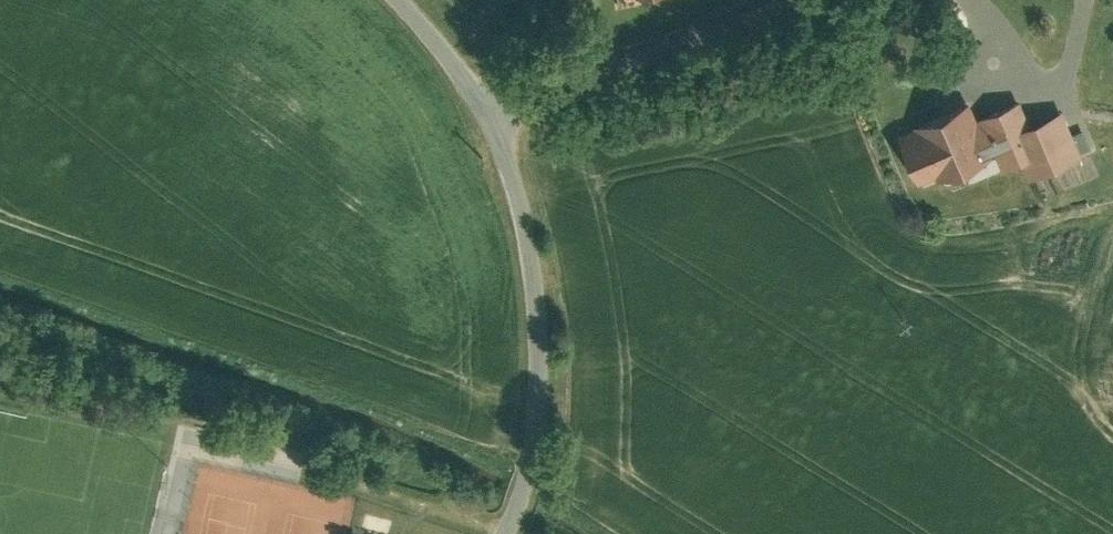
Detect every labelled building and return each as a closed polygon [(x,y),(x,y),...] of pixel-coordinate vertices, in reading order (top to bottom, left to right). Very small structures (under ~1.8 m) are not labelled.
[(913,134),(899,140),(918,188),(941,180),(943,187),(970,177),(972,181),(1026,160),(1032,177),(1079,159),(1063,118),(1026,132),(1016,106),(975,122),(968,104),(910,127),(913,134)]
